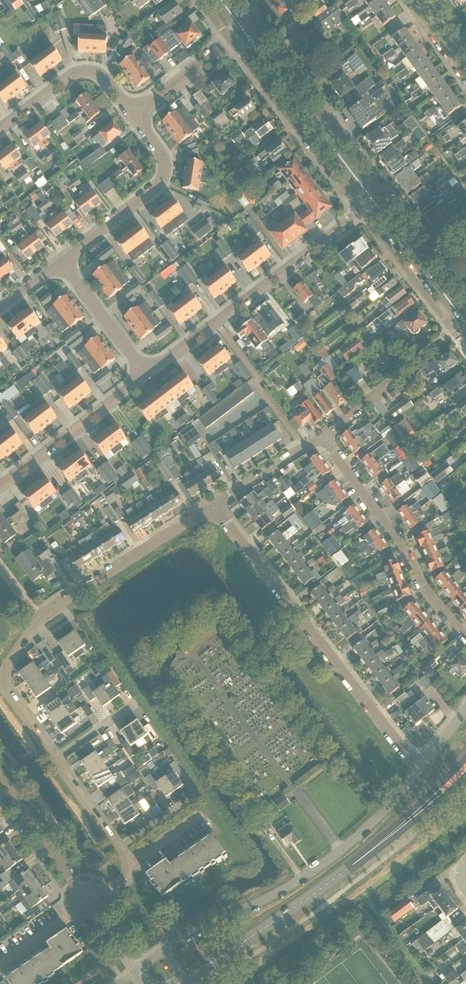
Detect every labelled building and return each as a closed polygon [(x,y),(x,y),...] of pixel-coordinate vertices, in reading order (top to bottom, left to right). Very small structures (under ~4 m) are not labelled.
[(13,4),(10,1),(10,0),(7,0),(2,4),(9,14),(16,9),(13,4)] [(21,0),(18,0),(13,4),(16,9),(24,4),(21,0)] [(89,18),(107,5),(104,0),(76,0),(89,18)] [(130,1),(134,6),(135,5),(139,10),(152,0),(132,0),(130,1)] [(275,8),(281,15),(288,9),(291,13),(292,13),(298,8),(299,7),(296,4),(297,4),(294,0),(270,0),(273,4),(275,3),(277,6),(275,8)] [(357,0),(352,0),(345,5),(349,10),(359,3),(357,0)] [(383,0),(378,0),(369,6),(376,16),(388,7),(383,0)] [(169,22),(182,12),(180,10),(182,9),(179,6),(178,7),(174,2),(159,14),(159,15),(156,17),(159,22),(162,19),(165,23),(155,31),(159,37),(160,36),(163,36),(171,31),(171,30),(173,28),(169,22)] [(307,46),(306,46),(307,48),(307,50),(309,53),(311,53),(312,54),(318,49),(319,50),(320,49),(321,52),(328,47),(326,44),(327,43),(321,36),(326,32),(327,33),(344,20),(339,13),(341,12),(335,4),(310,23),(315,29),(301,39),(307,46)] [(50,5),(43,10),(46,14),(53,10),(50,5)] [(326,10),(322,5),(312,13),(316,18),(326,10)] [(396,17),(388,7),(376,16),(383,26),(396,17)] [(35,12),(29,16),(33,22),(39,17),(35,12)] [(60,31),(66,29),(61,12),(55,14),(58,24),(60,31)] [(357,15),(350,20),(354,25),(360,20),(357,15)] [(373,22),(369,17),(359,24),(363,29),(373,22)] [(194,40),(200,36),(199,34),(199,32),(197,30),(196,30),(190,22),(178,31),(179,32),(175,35),(171,31),(163,36),(160,36),(159,37),(160,38),(159,38),(160,39),(149,47),(148,46),(144,49),(154,63),(160,59),(160,60),(170,52),(170,51),(182,42),(187,49),(196,42),(194,40)] [(78,51),(92,52),(94,26),(81,25),(80,35),(79,35),(78,51)] [(106,27),(94,26),(92,52),(106,53),(107,36),(106,36),(106,27)] [(392,38),(399,48),(412,39),(405,29),(392,38)] [(11,63),(16,59),(5,45),(0,38),(0,48),(11,63)] [(126,38),(123,43),(116,53),(121,56),(131,41),(126,38)] [(123,43),(118,39),(111,49),(116,53),(123,43)] [(419,48),(412,39),(399,48),(406,58),(419,48)] [(46,40),(35,48),(51,68),(62,60),(52,47),(51,47),(46,40)] [(40,77),(51,68),(35,48),(25,55),(31,63),(30,64),(40,77)] [(426,58),(419,48),(406,58),(413,67),(426,58)] [(386,61),(396,54),(392,49),(382,56),(386,61)] [(16,59),(21,55),(17,51),(12,54),(16,59)] [(338,96),(340,96),(341,97),(353,88),(345,77),(351,72),(352,73),(363,65),(355,54),(338,67),(341,72),(329,81),(336,91),(336,93),(338,96)] [(120,65),(128,77),(146,63),(142,59),(138,62),(133,56),(120,65)] [(433,68),(426,58),(413,67),(420,77),(433,68)] [(149,68),(146,63),(128,77),(137,88),(150,78),(145,71),(149,68)] [(157,71),(162,68),(159,63),(154,67),(157,71)] [(0,74),(0,75),(15,95),(27,87),(17,74),(16,74),(10,67),(0,74)] [(410,73),(407,68),(397,75),(400,80),(410,73)] [(440,77),(433,68),(420,77),(427,87),(440,77)] [(231,78),(227,73),(206,89),(210,93),(216,88),(222,95),(228,91),(227,90),(235,83),(235,82),(235,80),(233,78),(231,78)] [(15,95),(0,75),(0,98),(4,104),(15,95)] [(447,87),(440,77),(427,87),(434,96),(447,87)] [(362,103),(349,112),(363,130),(395,107),(382,90),(385,88),(381,83),(360,98),(359,99),(362,103)] [(360,85),(352,90),(357,98),(365,92),(360,85)] [(454,96),(447,87),(434,96),(441,106),(454,96)] [(411,95),(414,99),(424,92),(420,88),(411,95)] [(206,100),(200,92),(195,96),(201,104),(206,100)] [(93,103),(86,94),(76,101),(83,111),(83,110),(93,103)] [(441,106),(448,116),(461,106),(454,96),(441,106)] [(233,118),(238,114),(245,123),(253,117),(250,113),(255,110),(254,109),(256,108),(252,103),(251,104),(248,99),(234,109),(229,113),(233,118)] [(202,106),(199,102),(194,106),(197,111),(202,107),(202,106)] [(100,113),(93,103),(83,110),(83,111),(87,116),(84,119),(87,122),(100,113)] [(202,107),(209,117),(214,113),(208,105),(207,103),(202,106),(202,107)] [(162,122),(171,133),(192,117),(184,107),(176,113),(176,112),(162,122)] [(438,112),(434,107),(424,114),(428,119),(438,112)] [(220,129),(230,121),(222,110),(212,118),(220,129)] [(405,122),(411,118),(406,113),(401,117),(405,122)] [(57,120),(63,128),(69,124),(62,116),(57,120)] [(199,127),(192,117),(171,133),(179,144),(192,134),(192,133),(199,127)] [(411,118),(405,122),(412,132),(418,128),(411,118)] [(63,128),(57,120),(51,124),(58,132),(63,128)] [(265,120),(263,121),(256,126),(246,133),(250,138),(249,139),(255,147),(263,141),(261,138),(272,130),(265,120)] [(464,138),(465,136),(465,121),(457,128),(464,138)] [(41,123),(33,130),(45,146),(48,143),(45,139),(50,135),(41,123)] [(121,133),(113,124),(108,128),(108,127),(93,139),(96,143),(98,142),(102,147),(108,143),(121,133)] [(378,127),(363,138),(370,147),(394,130),(390,124),(381,131),(378,127)] [(418,128),(412,132),(420,142),(425,137),(418,128)] [(33,130),(25,136),(33,148),(38,144),(41,149),(45,146),(33,130)] [(80,130),(72,136),(78,144),(86,138),(80,130)] [(244,137),(240,130),(230,137),(235,144),(244,137)] [(394,130),(370,147),(377,156),(392,145),(389,141),(398,135),(394,130)] [(449,139),(451,138),(448,134),(442,138),(446,143),(450,141),(449,139)] [(393,147),(378,158),(385,167),(400,156),(397,152),(410,142),(408,138),(403,140),(393,147)] [(288,150),(281,140),(266,151),(265,151),(258,156),(262,161),(269,156),(273,162),(288,150)] [(186,151),(197,146),(194,141),(184,146),(186,151)] [(12,145),(4,152),(16,168),(20,165),(16,160),(21,157),(12,145)] [(197,146),(186,151),(188,157),(199,152),(197,146)] [(465,155),(465,150),(465,148),(455,156),(459,161),(465,155)] [(55,149),(50,152),(54,158),(59,154),(55,149)] [(245,150),(238,156),(242,160),(249,155),(245,150)] [(136,160),(129,151),(119,158),(126,167),(136,160)] [(403,160),(400,156),(385,167),(392,176),(407,165),(407,164),(418,156),(414,151),(403,160)] [(13,170),(16,168),(4,152),(0,155),(0,164),(4,170),(9,166),(13,170)] [(54,158),(50,152),(45,156),(49,161),(54,158)] [(236,167),(243,175),(258,164),(251,155),(236,167)] [(24,162),(32,171),(37,167),(30,158),(24,162)] [(408,167),(393,178),(400,187),(415,176),(412,171),(422,164),(419,159),(408,167)] [(137,161),(136,160),(126,167),(122,171),(123,173),(122,173),(124,176),(130,172),(134,177),(143,170),(137,161)] [(187,160),(185,174),(206,178),(207,172),(202,171),(203,163),(187,160)] [(281,170),(289,181),(303,171),(294,160),(281,170)] [(21,174),(25,179),(30,175),(26,170),(21,174)] [(303,171),(289,181),(297,192),(302,188),(302,187),(310,181),(307,176),(307,175),(305,172),(303,171)] [(415,176),(400,187),(407,196),(422,185),(422,184),(431,177),(427,172),(418,179),(415,176)] [(21,174),(16,178),(20,183),(25,179),(21,174)] [(205,184),(206,178),(185,174),(182,188),(199,191),(200,183),(205,184)] [(62,175),(57,179),(61,183),(66,179),(62,175)] [(423,186),(408,197),(415,207),(433,193),(447,182),(443,177),(426,190),(423,186)] [(72,181),(76,187),(81,183),(77,178),(72,181)] [(104,182),(110,191),(116,187),(109,178),(104,182)] [(72,181),(67,185),(71,190),(76,187),(72,181)] [(279,181),(271,187),(275,193),(283,187),(279,181)] [(315,186),(314,186),(310,181),(302,187),(302,188),(297,192),(294,194),(290,197),(283,203),(286,207),(299,197),(298,195),(299,195),(304,202),(319,192),(317,190),(318,189),(315,186)] [(110,191),(104,182),(99,186),(105,195),(110,191)] [(457,183),(448,190),(452,195),(461,188),(457,183)] [(251,188),(243,194),(250,203),(256,205),(258,198),(251,188)] [(461,188),(452,195),(457,202),(465,196),(465,195),(461,188)] [(433,193),(415,207),(422,216),(437,205),(434,201),(442,194),(438,189),(433,193)] [(81,193),(93,209),(101,203),(92,191),(88,195),(84,190),(81,193)] [(279,198),(283,203),(290,197),(287,192),(279,198)] [(323,197),(319,192),(304,202),(310,209),(298,218),(304,226),(316,217),(316,218),(331,208),(326,202),(327,201),(324,197),(323,197)] [(85,216),(93,209),(81,193),(77,196),(80,200),(76,204),(85,216)] [(237,198),(243,208),(250,203),(243,194),(237,198)] [(200,197),(197,202),(207,208),(210,203),(200,197)] [(173,199),(162,207),(178,228),(188,220),(182,213),(183,212),(173,199)] [(64,231),(72,225),(63,213),(59,217),(55,212),(52,215),(47,208),(52,204),(48,200),(43,203),(64,231)] [(64,231),(43,203),(38,207),(42,212),(43,211),(51,222),(47,226),(56,238),(64,231)] [(443,209),(428,219),(436,229),(450,218),(447,214),(455,208),(451,203),(443,209)] [(32,206),(26,210),(35,223),(42,218),(32,206)] [(168,236),(178,228),(162,207),(151,216),(161,229),(162,228),(168,236)] [(278,210),(270,216),(274,220),(281,214),(278,210)] [(25,211),(22,213),(30,224),(33,222),(25,211)] [(307,231),(304,226),(298,218),(295,214),(271,232),(283,249),(307,231)] [(10,220),(14,225),(19,222),(15,216),(10,220)] [(261,231),(250,216),(245,220),(256,234),(261,231)] [(270,216),(262,222),(265,226),(274,220),(270,216)] [(453,222),(450,218),(436,229),(443,238),(457,228),(465,221),(461,216),(453,222)] [(213,230),(205,218),(190,230),(199,241),(213,230)] [(14,225),(18,230),(23,227),(19,222),(14,225)] [(14,225),(9,229),(13,234),(18,230),(14,225)] [(139,225),(128,233),(143,254),(154,246),(148,239),(149,238),(139,225)] [(133,262),(143,254),(128,233),(117,242),(127,255),(128,254),(133,262)] [(22,236),(35,253),(43,247),(34,235),(30,238),(26,234),(22,236)] [(27,260),(35,253),(22,236),(19,239),(23,244),(18,248),(27,260)] [(232,253),(221,238),(216,242),(227,257),(232,253)] [(362,239),(361,238),(338,256),(347,267),(347,266),(369,249),(367,245),(367,243),(364,239),(362,239)] [(179,255),(168,240),(163,244),(174,259),(179,255)] [(250,242),(245,245),(259,264),(270,256),(259,241),(253,246),(250,242)] [(174,259),(163,244),(159,248),(170,262),(174,259)] [(259,264),(245,245),(240,249),(243,253),(237,258),(248,273),(259,264)] [(111,247),(96,258),(100,263),(114,252),(111,247)] [(220,247),(215,251),(222,260),(227,257),(220,247)] [(369,249),(347,266),(350,270),(355,266),(360,272),(377,258),(377,256),(374,252),(372,252),(369,249)] [(6,276),(13,270),(5,259),(6,258),(2,253),(0,254),(0,268),(6,276)] [(93,276),(101,287),(122,271),(114,261),(106,267),(106,266),(93,276)] [(348,284),(343,288),(342,288),(339,291),(344,297),(354,289),(355,284),(358,282),(361,283),(365,280),(369,286),(387,272),(387,270),(384,266),(382,266),(380,262),(362,276),(361,274),(348,284)] [(198,279),(186,264),(182,268),(193,283),(198,279)] [(145,281),(134,266),(129,270),(140,284),(145,281)] [(211,272),(225,290),(236,282),(225,267),(219,272),(215,268),(211,272)] [(193,283),(182,268),(177,272),(188,286),(193,283)] [(129,281),(122,271),(101,287),(110,298),(123,288),(122,287),(129,281)] [(214,299),(225,290),(211,272),(206,275),(209,279),(203,284),(214,299)] [(321,283),(313,273),(307,278),(314,288),(321,283)] [(334,277),(342,288),(343,288),(348,284),(340,273),(334,277)] [(372,288),(368,291),(371,296),(369,297),(373,302),(379,297),(379,298),(397,284),(395,282),(396,281),(394,278),(392,278),(391,277),(389,278),(388,275),(372,288)] [(128,298),(142,287),(138,282),(124,293),(128,298)] [(294,289),(293,290),(303,303),(308,300),(315,309),(322,303),(315,294),(313,296),(303,282),(298,286),(297,286),(294,287),(294,289)] [(407,295),(400,286),(386,297),(390,303),(386,306),(388,309),(407,295)] [(177,288),(172,292),(176,298),(181,294),(177,288)] [(164,305),(153,290),(148,294),(159,308),(164,305)] [(365,298),(361,292),(355,297),(359,303),(365,298)] [(181,294),(176,298),(190,316),(202,308),(191,293),(184,298),(181,294)] [(53,299),(49,294),(40,301),(43,306),(53,299)] [(46,312),(54,322),(75,307),(66,295),(53,305),(54,306),(46,312)] [(407,296),(378,319),(381,323),(391,315),(395,319),(399,316),(414,305),(407,296)] [(190,316),(176,298),(172,301),(175,305),(168,310),(179,325),(190,316)] [(124,317),(133,328),(153,313),(145,302),(138,308),(137,307),(124,317)] [(70,327),(70,328),(83,318),(75,307),(54,322),(62,333),(70,327)] [(273,312),(269,307),(253,319),(258,325),(260,324),(268,334),(282,324),(273,312)] [(29,308),(18,317),(32,335),(37,332),(34,327),(40,322),(29,308)] [(161,323),(153,313),(133,328),(141,339),(154,329),(153,329),(161,323)] [(419,330),(427,324),(426,323),(426,321),(424,318),(422,317),(418,313),(410,320),(409,318),(404,322),(402,320),(397,324),(398,325),(393,328),(398,335),(407,328),(413,335),(413,334),(416,334),(419,332),(419,330)] [(27,339),(32,335),(18,317),(7,325),(18,339),(24,335),(27,339)] [(259,331),(251,320),(241,328),(236,332),(247,346),(252,342),(257,348),(260,346),(271,359),(278,354),(267,341),(269,340),(261,330),(259,331)] [(304,320),(297,325),(301,331),(308,325),(304,320)] [(45,328),(49,333),(53,329),(50,324),(45,328)] [(158,339),(172,328),(169,324),(154,335),(158,339)] [(294,325),(288,330),(297,341),(303,336),(294,325)] [(66,345),(80,334),(77,329),(62,340),(66,345)] [(70,350),(84,339),(80,334),(66,345),(70,350)] [(78,353),(86,364),(106,348),(98,337),(85,347),(86,348),(78,353)] [(303,340),(294,347),(298,353),(307,345),(303,340)] [(347,360),(363,348),(358,341),(341,353),(347,360)] [(22,345),(17,349),(25,359),(29,355),(22,345)] [(220,345),(209,353),(223,372),(227,368),(224,364),(231,359),(220,345)] [(106,348),(86,364),(94,374),(101,368),(102,369),(115,359),(106,348)] [(13,353),(20,362),(25,359),(17,349),(13,353)] [(324,349),(319,353),(324,360),(329,356),(324,349)] [(82,367),(71,352),(66,356),(77,370),(82,367)] [(446,354),(441,357),(440,355),(428,364),(420,371),(425,377),(433,371),(438,378),(450,369),(450,370),(455,366),(454,365),(458,362),(450,352),(447,355),(446,354)] [(218,376),(223,372),(209,353),(197,362),(208,376),(215,371),(218,376)] [(330,356),(324,361),(327,365),(333,360),(330,356)] [(251,376),(240,362),(235,365),(246,380),(251,376)] [(262,362),(255,366),(259,371),(266,367),(262,362)] [(26,363),(20,367),(24,372),(29,368),(26,363)] [(331,381),(336,377),(327,365),(321,369),(324,373),(331,382),(331,381)] [(345,375),(353,386),(363,379),(355,368),(345,375)] [(97,386),(112,375),(108,370),(93,381),(97,386)] [(183,395),(196,386),(185,371),(172,381),(183,395)] [(430,394),(434,399),(442,393),(444,392),(448,398),(453,395),(465,385),(465,376),(465,375),(465,374),(463,376),(459,372),(448,381),(438,389),(438,388),(430,394)] [(338,406),(346,400),(333,383),(331,381),(331,382),(324,373),(317,378),(338,406)] [(53,389),(42,375),(37,378),(48,393),(53,389)] [(80,377),(74,382),(70,378),(66,381),(80,400),(91,392),(80,377)] [(48,393),(37,378),(32,382),(43,397),(48,393)] [(303,385),(326,415),(334,409),(310,379),(303,385)] [(69,409),(80,400),(66,381),(61,385),(64,389),(58,394),(69,409)] [(160,390),(170,405),(183,395),(172,381),(160,390)] [(207,386),(210,391),(215,388),(211,383),(207,386)] [(247,383),(241,387),(249,396),(254,392),(247,383)] [(298,392),(303,389),(298,383),(294,386),(298,392)] [(219,400),(206,387),(202,390),(214,404),(219,400)] [(244,400),(249,396),(241,387),(237,390),(244,400)] [(160,390),(147,400),(158,414),(170,405),(160,390)] [(237,390),(232,394),(239,403),(244,400),(237,390)] [(18,415),(2,393),(0,394),(0,402),(2,405),(3,405),(14,419),(18,415)] [(234,407),(239,403),(232,394),(227,397),(234,407)] [(227,397),(222,401),(230,411),(234,407),(227,397)] [(414,406),(407,398),(389,411),(395,420),(414,406)] [(145,424),(158,414),(147,400),(134,410),(145,424)] [(225,414),(230,411),(222,401),(218,405),(225,414)] [(314,424),(322,418),(308,401),(301,406),(300,405),(299,405),(295,408),(295,412),(298,415),(294,417),(301,427),(311,419),(314,424)] [(46,403),(39,408),(36,404),(31,407),(45,426),(57,418),(46,403)] [(218,405),(213,408),(220,418),(225,414),(218,405)] [(45,426),(31,407),(20,416),(34,435),(45,426)] [(263,410),(266,415),(271,412),(268,407),(263,410)] [(448,421),(457,415),(452,407),(443,413),(448,421)] [(215,422),(220,418),(213,408),(208,412),(215,422)] [(208,412),(203,416),(210,425),(215,422),(208,412)] [(5,418),(9,422),(14,419),(10,414),(5,418)] [(181,418),(185,423),(189,419),(186,414),(181,418)] [(206,429),(210,425),(203,416),(198,419),(206,429)] [(176,422),(180,427),(185,423),(181,418),(176,422)] [(245,422),(248,427),(253,424),(250,419),(245,422)] [(403,420),(394,427),(404,441),(413,433),(403,420)] [(351,434),(349,431),(341,437),(347,445),(373,426),(370,422),(358,431),(357,429),(351,434)] [(115,424),(104,433),(118,451),(123,448),(120,443),(126,439),(115,424)] [(262,425),(257,428),(260,433),(270,447),(281,440),(272,425),(265,430),(262,425)] [(376,430),(373,426),(347,445),(353,454),(361,447),(359,444),(369,436),(372,440),(377,435),(374,431),(376,430)] [(194,428),(182,436),(184,440),(188,446),(200,438),(196,432),(194,428)] [(255,436),(249,440),(258,454),(270,447),(260,433),(257,428),(252,431),(255,436)] [(0,431),(0,437),(11,452),(22,444),(11,429),(5,434),(2,430),(0,431)] [(228,432),(232,438),(237,434),(234,429),(228,432)] [(114,455),(118,451),(104,433),(93,441),(104,456),(110,451),(114,455)] [(152,451),(141,436),(137,440),(148,454),(152,451)] [(0,437),(0,460),(0,461),(11,452),(0,437)] [(239,439),(234,443),(237,447),(246,462),(258,454),(249,440),(242,444),(239,439)] [(148,454),(136,440),(132,444),(143,458),(148,454)] [(178,453),(183,450),(176,441),(172,444),(178,453)] [(209,445),(216,455),(222,451),(215,441),(209,445)] [(237,447),(234,443),(229,446),(232,450),(225,455),(235,469),(246,462),(237,447)] [(384,443),(361,461),(368,469),(391,452),(384,443)] [(393,450),(393,451),(396,455),(398,457),(402,463),(412,455),(403,443),(394,449),(393,450)] [(391,452),(368,469),(374,478),(383,472),(380,469),(390,461),(392,462),(398,458),(398,457),(396,455),(393,451),(393,450),(391,452)] [(80,451),(69,459),(83,478),(88,474),(85,470),(91,465),(80,451)] [(307,467),(304,470),(308,475),(312,472),(325,462),(318,454),(310,460),(313,463),(307,467)] [(181,476),(168,456),(162,459),(172,474),(176,480),(181,476)] [(404,463),(411,473),(420,467),(412,457),(404,463)] [(211,484),(221,478),(215,468),(214,468),(211,464),(208,466),(203,458),(196,462),(199,465),(211,484)] [(427,458),(422,461),(427,468),(432,465),(427,458)] [(79,482),(83,478),(69,459),(58,468),(69,482),(75,477),(79,482)] [(156,465),(167,483),(173,479),(162,462),(156,465)] [(294,486),(291,488),(295,494),(297,492),(302,498),(308,493),(302,486),(309,481),(310,482),(321,474),(323,477),(331,471),(325,462),(312,472),(308,475),(307,476),(294,486)] [(117,477),(106,463),(101,466),(112,481),(117,477)] [(453,472),(446,463),(430,475),(437,484),(453,472)] [(201,490),(211,484),(199,465),(193,469),(199,478),(195,480),(189,472),(201,490)] [(112,481),(101,466),(96,470),(107,485),(112,481)] [(142,482),(148,478),(142,468),(136,472),(142,482)] [(138,481),(132,472),(125,477),(131,486),(138,481)] [(191,497),(201,490),(189,472),(184,475),(190,484),(185,487),(191,497)] [(398,472),(388,480),(380,486),(387,494),(404,481),(398,472)] [(426,474),(418,481),(423,487),(431,480),(426,474)] [(285,491),(291,486),(284,475),(278,480),(285,491)] [(131,486),(125,477),(119,481),(125,490),(131,486)] [(45,478),(34,486),(48,505),(53,501),(50,497),(56,492),(45,478)] [(273,492),(278,489),(272,480),(267,483),(273,492)] [(336,480),(317,494),(324,503),(325,501),(342,489),(336,480)] [(411,489),(404,481),(387,494),(393,503),(411,489)] [(424,487),(432,498),(440,492),(432,481),(424,487)] [(313,482),(307,487),(311,493),(317,488),(313,482)] [(44,508),(48,505),(34,486),(23,495),(34,509),(40,504),(44,508)] [(183,502),(174,488),(174,487),(165,494),(174,508),(183,502)] [(82,504),(71,489),(66,493),(77,507),(82,504)] [(164,514),(174,508),(165,494),(164,494),(161,489),(157,492),(163,500),(157,504),(164,514)] [(342,489),(325,501),(327,504),(328,503),(336,506),(341,503),(349,497),(342,489)] [(116,497),(112,490),(104,495),(109,502),(116,497)] [(253,499),(249,495),(240,502),(247,512),(263,500),(266,497),(263,492),(253,499)] [(66,493),(61,497),(69,506),(73,503),(66,493)] [(154,521),(164,514),(157,504),(151,496),(147,499),(152,507),(147,511),(154,521)] [(266,505),(263,500),(247,512),(254,521),(273,507),(276,504),(272,500),(266,505)] [(20,502),(14,506),(15,508),(16,508),(21,515),(26,511),(20,502)] [(144,527),(154,521),(147,511),(141,502),(136,505),(142,514),(137,517),(144,527)] [(402,518),(404,521),(417,511),(421,508),(417,503),(408,509),(406,506),(398,512),(402,518)] [(280,510),(276,504),(254,521),(262,530),(272,523),(271,522),(274,520),(272,516),(280,510)] [(290,505),(281,512),(285,518),(295,511),(290,505)] [(344,518),(338,523),(339,524),(340,524),(343,528),(344,526),(349,523),(362,513),(355,505),(348,511),(350,514),(344,518)] [(109,506),(103,509),(113,524),(118,521),(109,506)] [(16,508),(15,508),(7,514),(10,517),(6,520),(0,513),(0,538),(4,543),(16,534),(10,525),(14,522),(14,523),(23,517),(21,515),(16,508)] [(144,527),(137,517),(131,508),(126,512),(132,521),(127,524),(133,534),(135,533),(144,527)] [(66,511),(59,516),(63,521),(70,516),(66,511)] [(80,511),(75,514),(79,520),(84,517),(80,511)] [(311,531),(322,523),(313,511),(302,519),(311,531)] [(417,511),(404,521),(411,529),(419,523),(416,520),(422,516),(420,512),(419,513),(417,511)] [(343,528),(341,529),(345,535),(349,532),(354,528),(356,531),(360,528),(368,522),(362,513),(349,523),(344,526),(343,528)] [(48,530),(37,515),(32,519),(43,533),(48,530)] [(70,518),(62,523),(66,528),(73,523),(70,518)] [(126,539),(119,529),(116,526),(110,529),(107,524),(104,527),(116,545),(126,539)] [(339,524),(333,529),(336,533),(341,529),(343,528),(340,524),(339,524)] [(285,541),(297,531),(293,526),(281,535),(278,531),(268,538),(275,548),(285,541)] [(106,551),(116,545),(104,527),(100,529),(106,538),(99,542),(106,551)] [(421,548),(421,547),(422,548),(432,544),(434,543),(444,538),(442,534),(441,535),(438,527),(416,536),(421,548)] [(361,553),(362,552),(382,537),(375,529),(364,538),(366,541),(357,548),(361,553)] [(326,530),(316,537),(321,543),(330,535),(326,530)] [(96,558),(106,551),(99,542),(97,538),(93,540),(90,536),(84,540),(87,545),(96,558)] [(380,552),(388,546),(382,537),(362,552),(361,553),(365,559),(378,549),(380,552)] [(331,556),(332,558),(336,554),(339,552),(329,538),(322,543),(328,552),(327,552),(331,556)] [(87,545),(84,540),(84,539),(79,543),(84,551),(80,554),(86,564),(96,558),(87,545)] [(275,548),(283,557),(292,550),(285,541),(275,548)] [(425,557),(427,560),(439,554),(449,550),(448,547),(438,551),(434,543),(432,544),(422,548),(425,557)] [(52,555),(45,545),(36,552),(39,556),(35,559),(28,550),(16,559),(33,581),(43,574),(46,578),(56,570),(47,559),(52,555)] [(70,561),(76,571),(86,564),(80,554),(74,546),(69,549),(75,558),(70,561)] [(292,550),(283,557),(290,566),(299,559),(304,555),(301,552),(296,555),(292,550)] [(336,554),(332,558),(340,568),(349,561),(341,550),(339,552),(336,554)] [(439,554),(427,560),(427,561),(431,572),(444,566),(441,559),(451,555),(449,550),(439,554)] [(290,566),(297,576),(307,568),(299,559),(290,566)] [(375,576),(377,580),(388,576),(400,571),(401,570),(396,559),(383,565),(386,572),(375,576)] [(351,561),(341,569),(344,572),(354,564),(351,561)] [(307,568),(297,576),(305,585),(310,581),(313,584),(321,578),(314,570),(311,573),(307,568)] [(440,585),(443,589),(453,580),(462,573),(459,570),(451,577),(445,571),(435,580),(436,581),(439,585),(440,585)] [(392,588),(393,589),(405,584),(400,571),(388,576),(377,580),(378,584),(386,582),(389,589),(392,588)] [(450,597),(452,599),(462,590),(456,583),(465,576),(462,573),(453,580),(443,589),(446,592),(445,593),(449,597),(450,597)] [(360,578),(353,582),(357,589),(364,585),(360,578)] [(405,584),(393,589),(382,593),(384,598),(394,593),(397,600),(410,595),(406,584),(405,584)] [(328,595),(320,586),(311,593),(318,603),(328,595)] [(460,609),(465,604),(465,595),(462,590),(452,599),(453,601),(456,606),(457,605),(460,609)] [(318,603),(325,612),(335,605),(328,595),(318,603)] [(415,602),(414,601),(404,609),(409,615),(400,623),(403,626),(422,610),(419,606),(416,602),(415,602)] [(388,604),(378,610),(381,615),(391,609),(388,604)] [(325,612),(330,618),(333,621),(342,614),(335,605),(325,612)] [(425,614),(422,610),(403,626),(403,627),(400,630),(404,634),(416,623),(421,629),(431,620),(429,618),(430,618),(426,613),(425,614)] [(333,621),(340,630),(349,623),(342,614),(333,621)] [(432,623),(431,620),(421,629),(427,636),(425,638),(421,634),(415,640),(420,646),(439,630),(436,627),(437,626),(433,622),(432,623)] [(340,630),(347,640),(356,633),(359,635),(362,633),(357,626),(354,629),(349,623),(340,630)] [(442,634),(439,630),(420,646),(423,649),(431,642),(437,648),(447,640),(446,639),(447,638),(443,634),(442,634)] [(85,645),(89,650),(94,647),(87,637),(82,640),(75,631),(66,637),(80,656),(84,653),(81,649),(85,645)] [(395,633),(393,636),(396,639),(401,635),(398,631),(395,633)] [(73,654),(76,659),(80,656),(66,637),(58,643),(68,657),(73,654)] [(353,648),(361,657),(370,650),(363,641),(353,648)] [(413,646),(405,652),(409,657),(416,651),(413,646)] [(43,653),(50,664),(52,662),(56,660),(49,649),(43,653)] [(361,657),(363,661),(368,667),(377,659),(370,650),(361,657)] [(65,670),(71,666),(62,652),(56,656),(57,658),(63,667),(65,670)] [(446,661),(451,665),(449,668),(461,677),(463,676),(465,675),(465,673),(465,663),(464,662),(465,660),(458,655),(457,657),(452,653),(446,661)] [(19,673),(25,681),(39,671),(50,664),(47,660),(36,667),(30,658),(23,663),(26,668),(19,673)] [(56,660),(52,662),(58,671),(63,667),(57,658),(56,660)] [(368,667),(375,676),(385,669),(377,659),(368,667)] [(96,677),(100,674),(95,667),(90,670),(96,677)] [(375,676),(382,685),(392,678),(385,669),(375,676)] [(25,681),(30,690),(45,679),(50,676),(47,672),(42,675),(39,671),(25,681)] [(121,684),(112,671),(106,675),(110,681),(106,684),(101,677),(97,680),(112,701),(120,695),(115,688),(121,684)] [(419,680),(427,689),(435,683),(427,673),(419,680)] [(45,679),(30,690),(36,698),(51,688),(48,684),(53,681),(50,676),(45,679)] [(64,686),(71,682),(68,677),(60,682),(64,686)] [(382,685),(390,695),(399,687),(392,678),(382,685)] [(96,697),(103,707),(112,701),(97,680),(93,683),(97,689),(93,693),(88,686),(83,690),(91,701),(96,697)] [(68,692),(73,699),(81,693),(76,687),(68,692)] [(411,692),(407,695),(425,718),(435,710),(425,698),(419,702),(411,692)] [(410,699),(415,706),(405,713),(415,725),(425,718),(407,695),(405,693),(396,700),(401,707),(410,699)] [(81,703),(85,699),(82,694),(77,698),(81,703)] [(64,707),(64,706),(71,701),(69,697),(61,702),(58,698),(44,708),(50,717),(64,707)] [(64,707),(50,717),(55,725),(70,715),(77,710),(71,701),(64,706),(64,707)] [(81,707),(88,717),(93,714),(87,704),(81,707)] [(73,719),(70,715),(55,725),(61,734),(76,724),(81,720),(78,716),(73,719)] [(129,726),(143,745),(147,743),(143,738),(148,735),(152,741),(158,737),(149,724),(143,728),(138,720),(129,726)] [(139,748),(143,745),(129,726),(120,732),(127,741),(121,744),(131,758),(136,754),(131,747),(135,743),(139,748)] [(118,749),(111,739),(106,743),(113,752),(118,749)] [(113,752),(109,747),(98,754),(96,752),(81,762),(87,771),(102,760),(106,757),(113,752)] [(154,748),(148,752),(153,758),(158,754),(154,748)] [(169,749),(165,752),(168,758),(173,754),(169,749)] [(108,768),(102,760),(87,771),(93,779),(108,768)] [(138,760),(134,763),(138,769),(142,766),(138,760)] [(152,761),(147,765),(150,769),(155,766),(152,761)] [(175,791),(183,785),(179,779),(184,775),(175,761),(169,765),(170,766),(161,772),(167,781),(175,791)] [(132,766),(122,772),(126,777),(136,771),(132,766)] [(153,770),(160,780),(156,783),(150,775),(145,778),(154,792),(159,788),(166,797),(175,791),(161,772),(157,767),(153,770)] [(99,788),(114,777),(113,777),(118,774),(116,770),(111,773),(108,768),(93,779),(99,788)] [(131,784),(140,777),(136,771),(126,778),(131,784)] [(129,785),(128,785),(107,799),(113,808),(128,798),(134,793),(134,792),(129,785)] [(150,794),(144,799),(151,809),(157,804),(150,794)] [(279,811),(290,804),(284,795),(273,802),(279,811)] [(113,808),(119,816),(134,806),(138,803),(136,799),(131,802),(128,798),(113,808)] [(134,806),(119,816),(125,825),(140,815),(137,811),(142,808),(138,803),(134,806)] [(277,832),(280,836),(286,844),(292,840),(295,844),(301,840),(290,823),(277,832)] [(182,883),(184,886),(194,879),(193,878),(200,873),(199,872),(203,869),(204,870),(211,865),(210,864),(214,861),(215,863),(222,857),(221,856),(226,852),(213,834),(169,864),(166,860),(146,874),(151,881),(153,880),(159,889),(157,890),(162,897),(182,883)] [(16,851),(10,842),(0,849),(0,862),(16,851)] [(16,851),(0,862),(6,871),(0,876),(3,881),(14,873),(10,869),(23,860),(16,851)] [(14,873),(3,881),(7,886),(9,884),(15,893),(36,879),(36,878),(29,870),(17,878),(14,873)] [(15,893),(22,902),(42,888),(44,887),(38,877),(36,878),(36,879),(15,893)] [(427,891),(416,900),(421,906),(423,906),(428,902),(434,910),(438,907),(449,898),(441,887),(430,895),(427,891)] [(22,902),(28,911),(23,914),(27,919),(31,916),(33,919),(42,913),(36,905),(48,897),(42,888),(22,902)] [(438,907),(442,912),(438,915),(443,921),(458,910),(449,898),(438,907)] [(393,921),(413,907),(407,899),(387,913),(393,921)] [(454,928),(463,939),(465,937),(465,920),(465,919),(454,928)] [(44,982),(43,981),(46,978),(48,980),(55,975),(56,976),(65,969),(63,966),(83,952),(78,945),(76,946),(70,938),(72,937),(67,929),(46,943),(50,948),(6,978),(10,983),(42,983),(44,982)] [(420,946),(430,938),(426,933),(416,940),(420,946)] [(434,944),(430,938),(420,946),(424,951),(434,944)] [(412,944),(416,949),(417,948),(421,954),(424,951),(420,946),(416,940),(412,944)] [(445,979),(455,971),(451,966),(441,973),(445,979)] [(459,977),(455,971),(445,979),(449,983),(459,977)]
